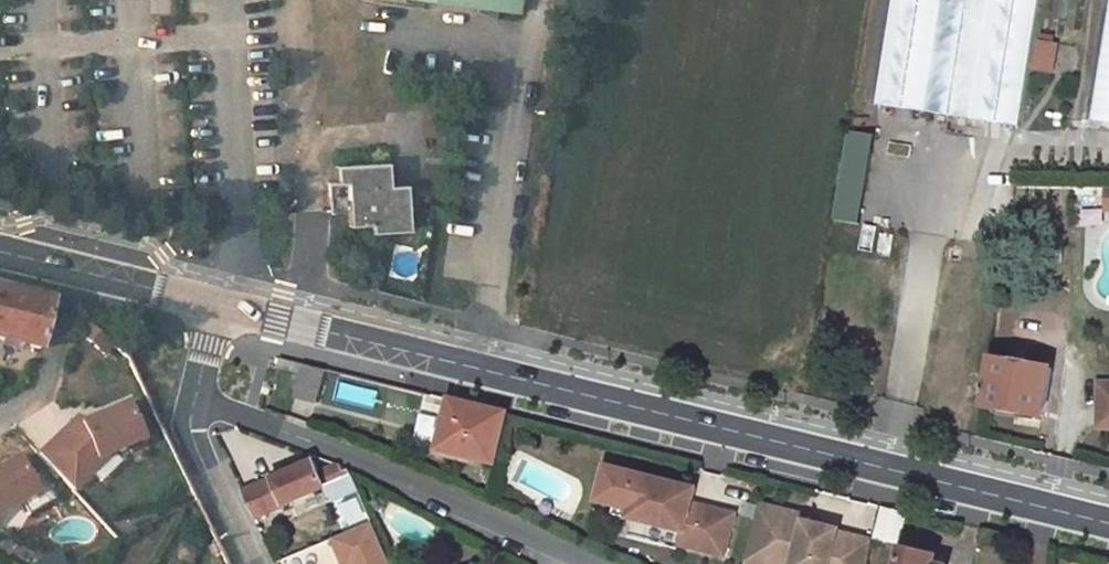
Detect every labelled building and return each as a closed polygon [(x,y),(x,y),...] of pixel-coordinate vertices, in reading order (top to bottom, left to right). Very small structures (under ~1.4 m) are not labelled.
[(514,20),(517,0),(390,0),(514,20)] [(1032,0),(886,0),(870,101),(1014,123),(1032,0)] [(1092,118),(1108,120),(1108,0),(1107,0),(1092,118)] [(1054,41),(1034,38),(1029,69),(1049,72),(1054,41)] [(870,131),(843,127),(827,217),(855,222),(870,131)] [(387,182),(385,159),(350,161),(351,177),(333,177),(324,178),(326,208),(331,207),(344,207),(344,222),(367,221),(368,228),(408,226),(405,180),(387,182)] [(351,177),(350,161),(332,162),(333,177),(351,177)] [(45,299),(0,289),(0,338),(34,347),(45,299)] [(115,344),(89,322),(80,333),(106,353),(115,344)] [(1048,370),(990,359),(982,405),(1041,416),(1048,370)] [(305,363),(295,395),(315,401),(325,368),(305,363)] [(1099,381),(1099,425),(1108,425),(1108,381),(1099,381)] [(451,399),(439,447),(494,461),(507,413),(451,399)] [(75,417),(36,454),(71,489),(112,449),(140,436),(124,401),(81,422),(75,417)] [(46,488),(25,453),(0,465),(0,514),(46,488)] [(324,474),(319,461),(244,493),(256,519),(351,477),(348,470),(343,472),(341,467),(324,474)] [(695,487),(605,465),(597,499),(614,504),(611,513),(685,531),(681,544),(726,555),(736,517),(691,506),(695,487)] [(759,504),(745,561),(758,563),(866,563),(870,540),(840,532),(840,530),(799,520),(801,514),(759,504)] [(883,506),(875,538),(896,543),(904,511),(883,506)] [(334,537),(345,563),(391,563),(372,521),(334,537)] [(884,563),(936,563),(934,563),(935,556),(889,546),(884,563)]
